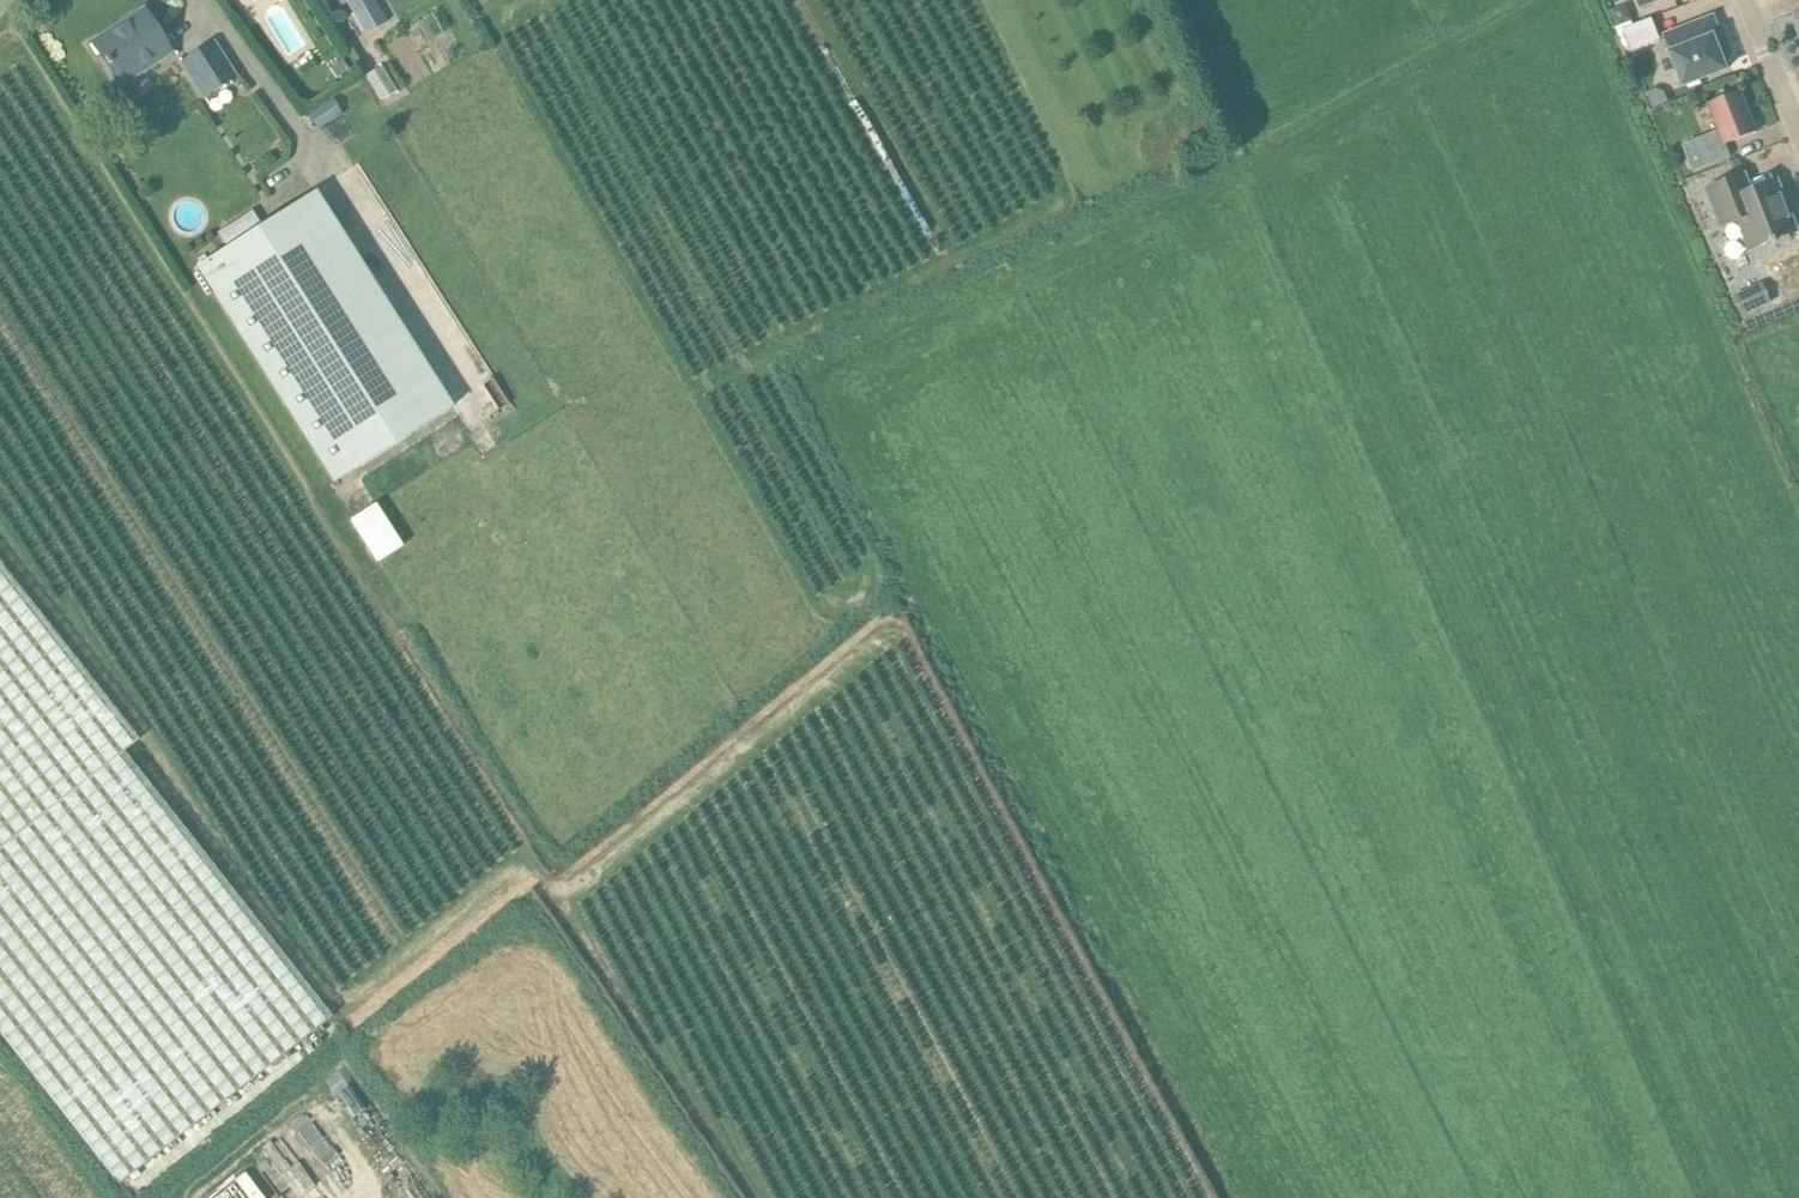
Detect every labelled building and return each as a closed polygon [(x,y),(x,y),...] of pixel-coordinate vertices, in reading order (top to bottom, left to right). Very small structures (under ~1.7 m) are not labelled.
[(374,0),(353,11),(365,33),(386,21),(374,0)] [(143,9),(92,42),(119,84),(170,51),(143,9)] [(1619,9),(1611,12),(1616,26),(1631,20),(1627,12),(1619,9)] [(1713,15),(1665,33),(1672,50),(1669,51),(1683,85),(1726,68),(1716,41),(1722,38),(1713,15)] [(1651,18),(1623,28),(1631,51),(1659,40),(1651,18)] [(213,41),(181,61),(204,97),(235,76),(213,41)] [(342,60),(329,68),(337,79),(349,71),(342,60)] [(1653,90),(1645,94),(1652,109),(1666,102),(1662,93),(1653,90)] [(1719,129),(1682,144),(1688,158),(1693,171),(1713,163),(1708,150),(1756,131),(1740,90),(1708,103),(1719,129)] [(332,98),(308,114),(318,128),(342,113),(332,98)] [(1721,225),(1738,218),(1749,248),(1771,240),(1772,242),(1776,240),(1775,238),(1792,231),(1781,201),(1785,200),(1777,179),(1751,189),(1744,173),(1707,187),(1721,225)] [(453,405),(316,189),(196,266),(333,482),(453,405)] [(1761,283),(1735,294),(1745,315),(1771,303),(1761,283)] [(374,560),(399,543),(369,500),(344,516),(374,560)] [(118,1182),(331,1015),(123,750),(138,738),(0,562),(0,1031),(118,1182)]
